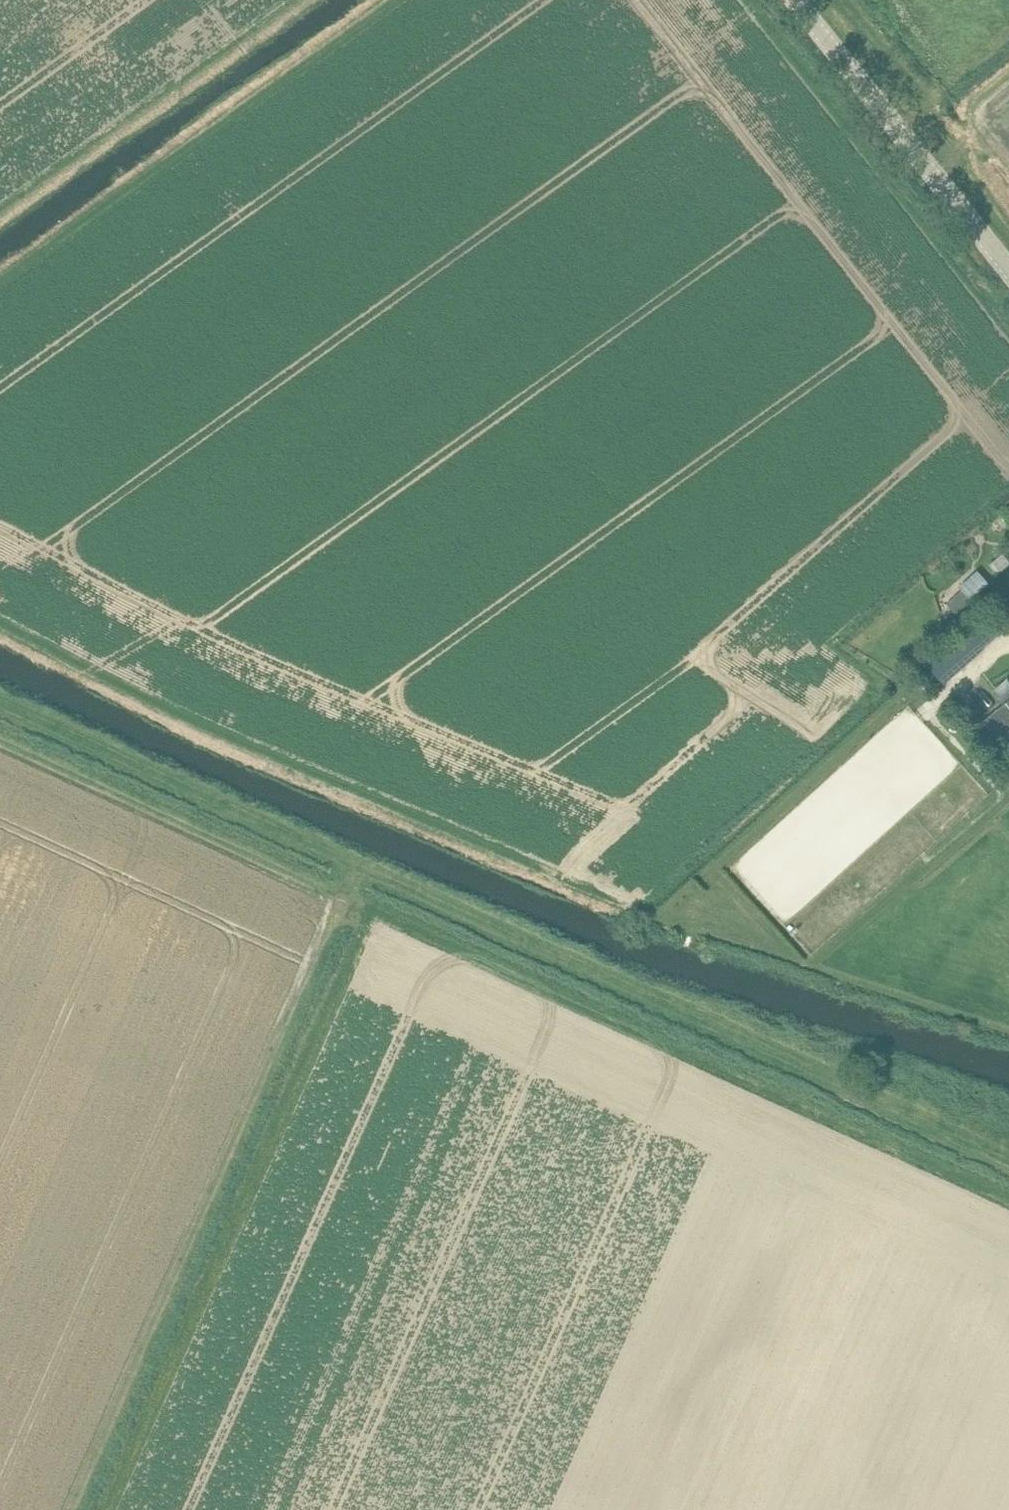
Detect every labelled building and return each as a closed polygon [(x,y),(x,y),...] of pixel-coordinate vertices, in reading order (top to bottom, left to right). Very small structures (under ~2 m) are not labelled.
[(1008,629),(1008,620),(998,608),(929,668),(944,685),(1008,629)]
